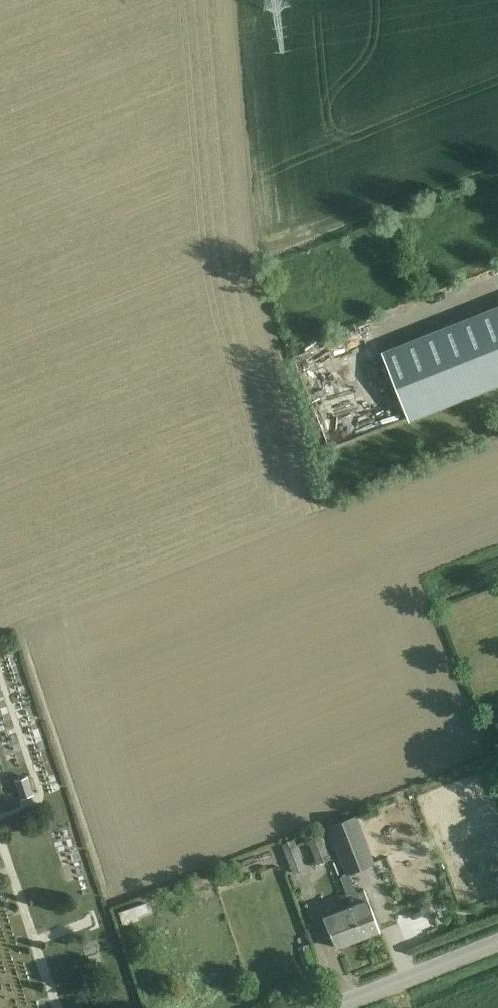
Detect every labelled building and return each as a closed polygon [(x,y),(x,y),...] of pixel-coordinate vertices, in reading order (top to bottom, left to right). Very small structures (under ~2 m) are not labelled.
[(381,351),(408,419),(497,384),(497,305),(381,351)] [(28,776),(15,780),(21,798),(34,794),(28,776)] [(356,815),(327,826),(345,872),(374,861),(356,815)] [(308,839),(317,863),(329,858),(320,835),(308,839)] [(293,872),(305,868),(293,838),(281,843),(293,872)] [(367,898),(349,905),(361,938),(380,931),(367,898)] [(146,902),(119,912),(123,925),(138,919),(137,915),(149,911),(146,902)] [(361,938),(349,905),(324,915),(337,948),(361,938)]
